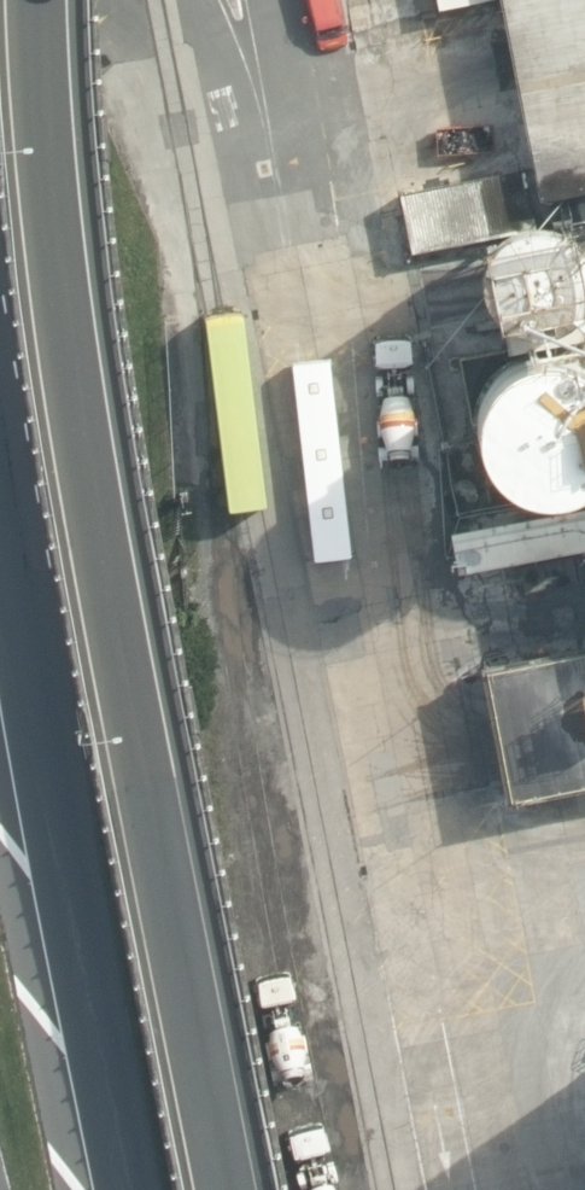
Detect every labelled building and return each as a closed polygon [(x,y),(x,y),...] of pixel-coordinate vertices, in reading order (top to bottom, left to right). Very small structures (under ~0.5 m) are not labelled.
[(538,194),(584,185),(584,0),(501,0),(538,194)] [(397,190),(409,253),(533,231),(521,167),(397,190)] [(502,326),(584,312),(584,300),(574,232),(489,246),(502,326)] [(540,496),(553,496),(565,493),(577,488),(584,483),(584,338),(568,342),(571,359),(559,355),(547,353),(534,354),(522,356),(510,361),(500,368),(490,376),(483,386),(477,397),(473,409),(471,422),(472,434),(475,446),(479,458),(486,469),(495,478),(505,485),(516,491),(528,495),(540,496)] [(508,801),(584,786),(584,647),(478,668),(508,801)] [(580,1050),(555,1071),(539,1098),(532,1128),(535,1158),(548,1187),(551,1189),(584,1189),(584,1048),(580,1050)]
